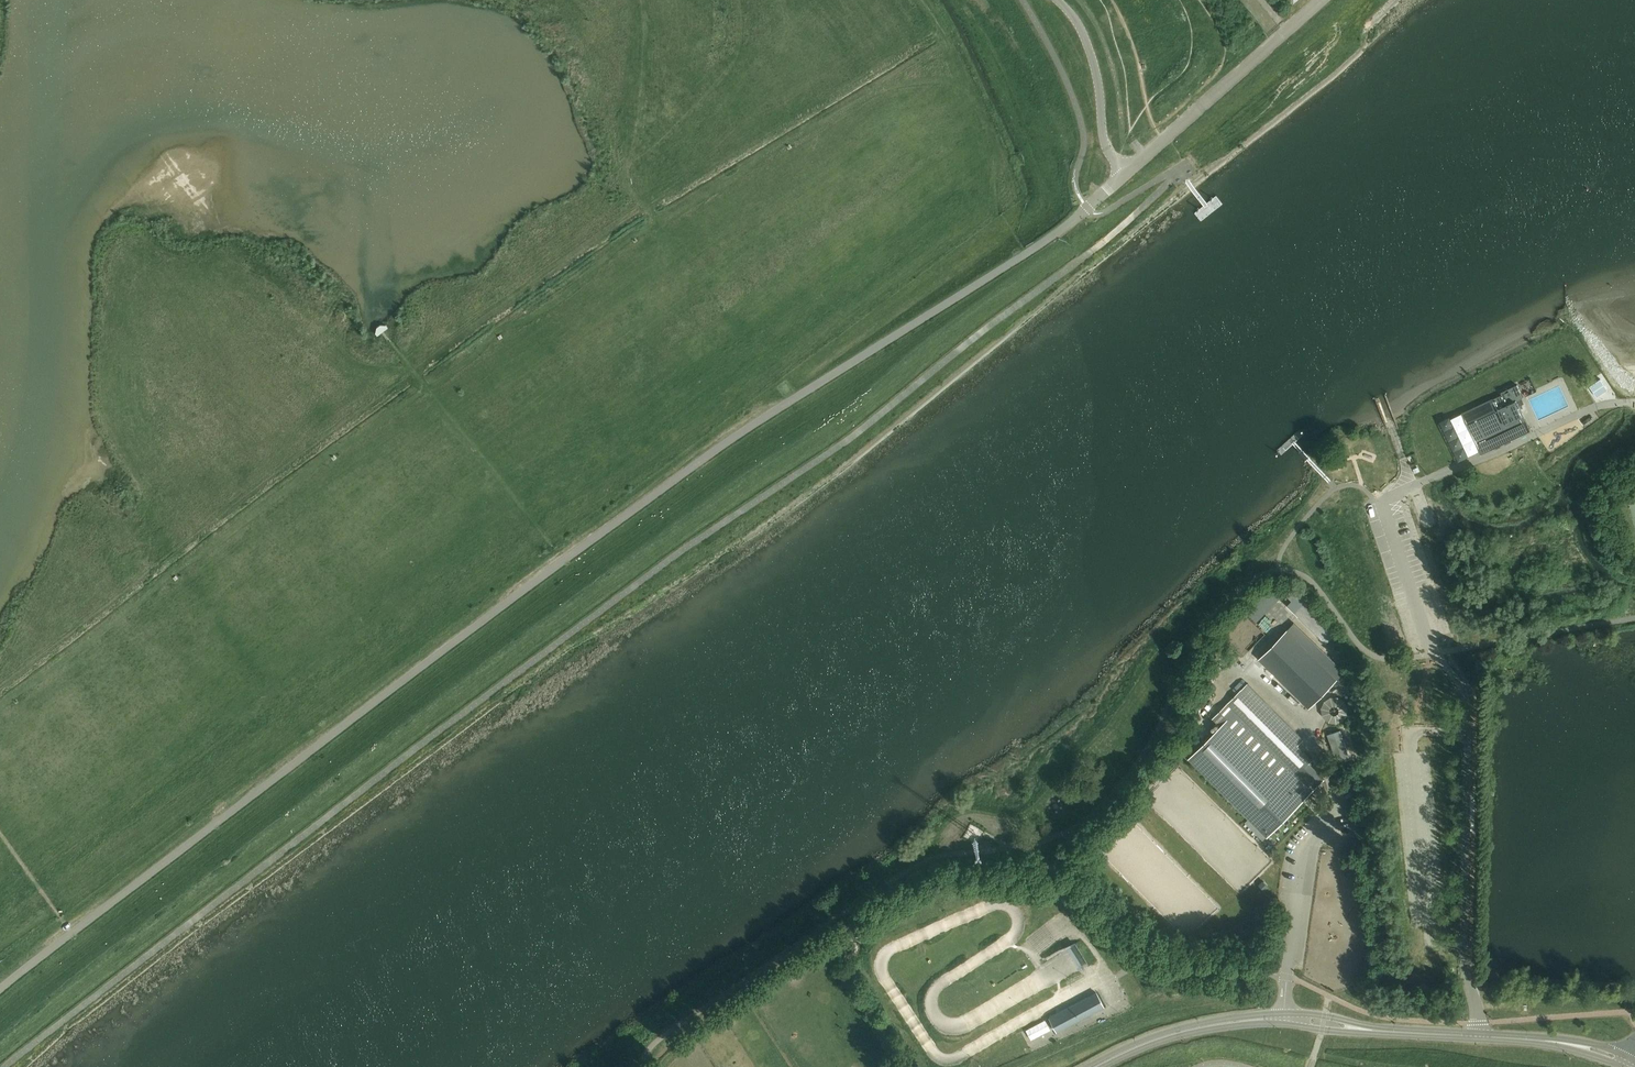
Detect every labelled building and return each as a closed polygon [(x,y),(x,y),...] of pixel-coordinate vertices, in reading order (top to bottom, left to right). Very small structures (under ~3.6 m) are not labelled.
[(1601,379),(1590,386),(1597,397),(1608,389),(1601,379)] [(1512,390),(1463,414),(1477,444),(1526,420),(1512,390)] [(1288,630),(1260,658),(1308,707),(1337,679),(1288,630)] [(1314,790),(1309,784),(1317,777),(1307,766),(1313,760),(1298,746),(1302,741),(1246,685),(1212,718),(1221,726),(1205,742),(1197,734),(1181,749),(1268,836),(1314,790)] [(1341,730),(1328,734),(1337,761),(1350,756),(1341,730)] [(1049,1025),(1055,1039),(1104,1017),(1098,1003),(1049,1025)] [(1049,1027),(1030,1035),(1035,1047),(1055,1039),(1049,1027)]
